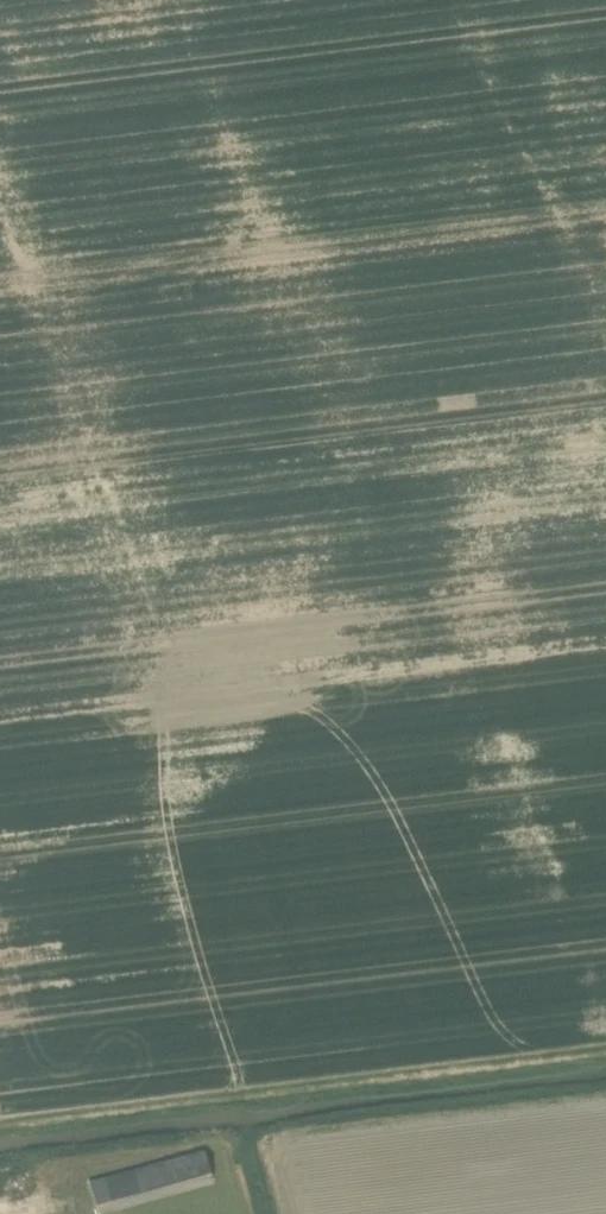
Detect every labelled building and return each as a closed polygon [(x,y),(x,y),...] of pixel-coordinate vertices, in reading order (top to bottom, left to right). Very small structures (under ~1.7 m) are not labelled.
[(213,1178),(204,1147),(89,1178),(97,1210),(213,1178)]
